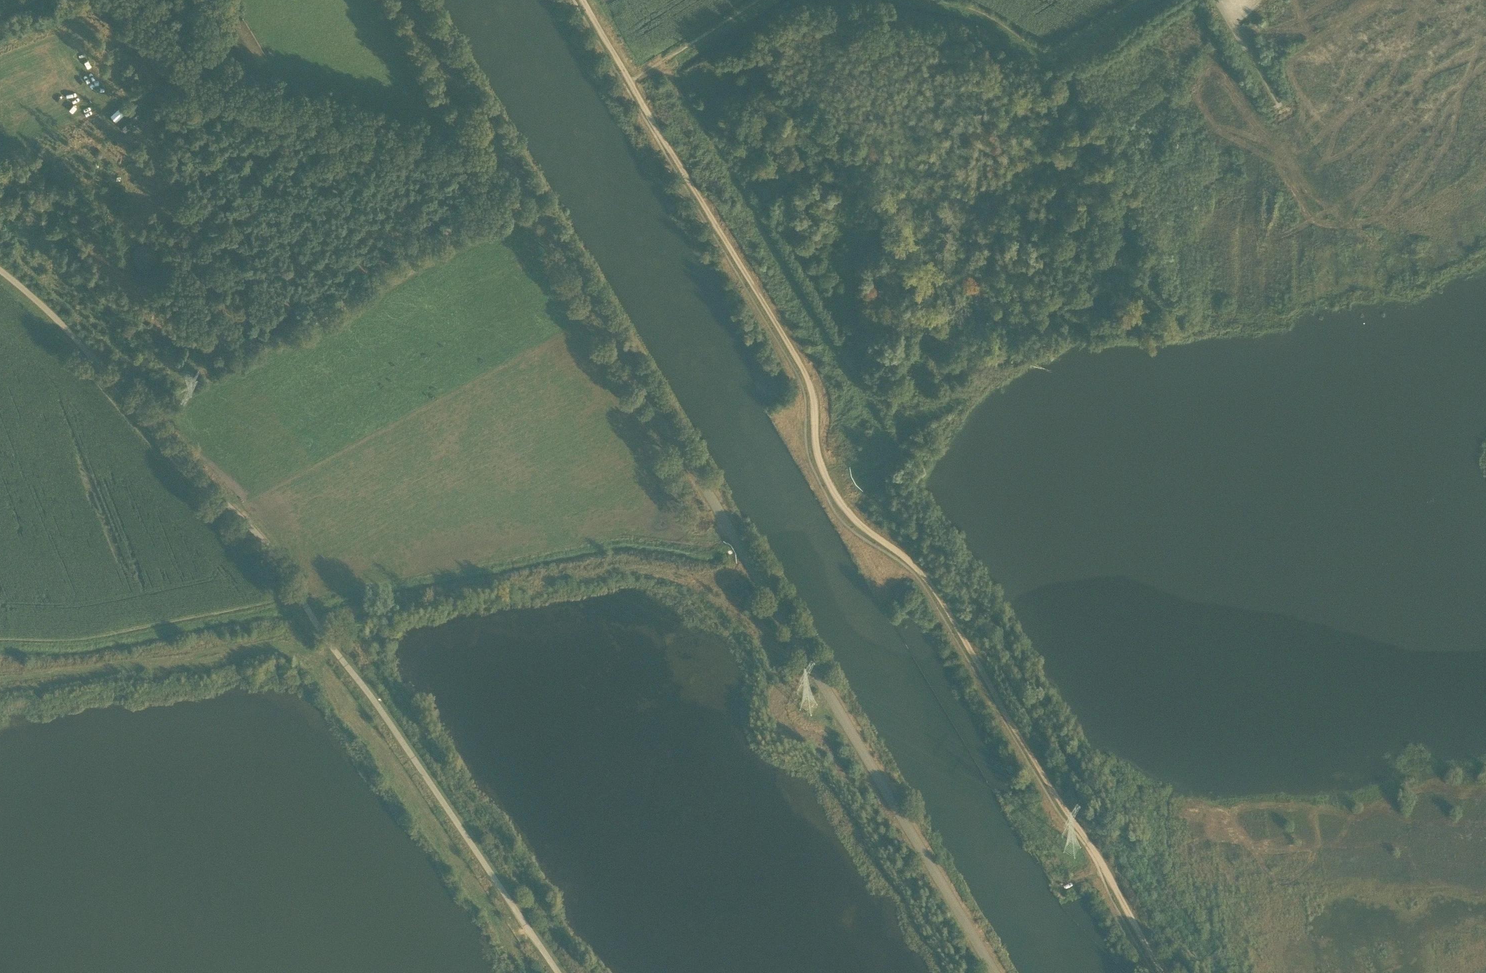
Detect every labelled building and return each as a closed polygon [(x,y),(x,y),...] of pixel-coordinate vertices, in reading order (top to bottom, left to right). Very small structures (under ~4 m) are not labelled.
[(83,57),(88,50),(82,46),(78,53),(83,57)] [(141,116),(133,107),(123,117),(131,125),(141,116)]
